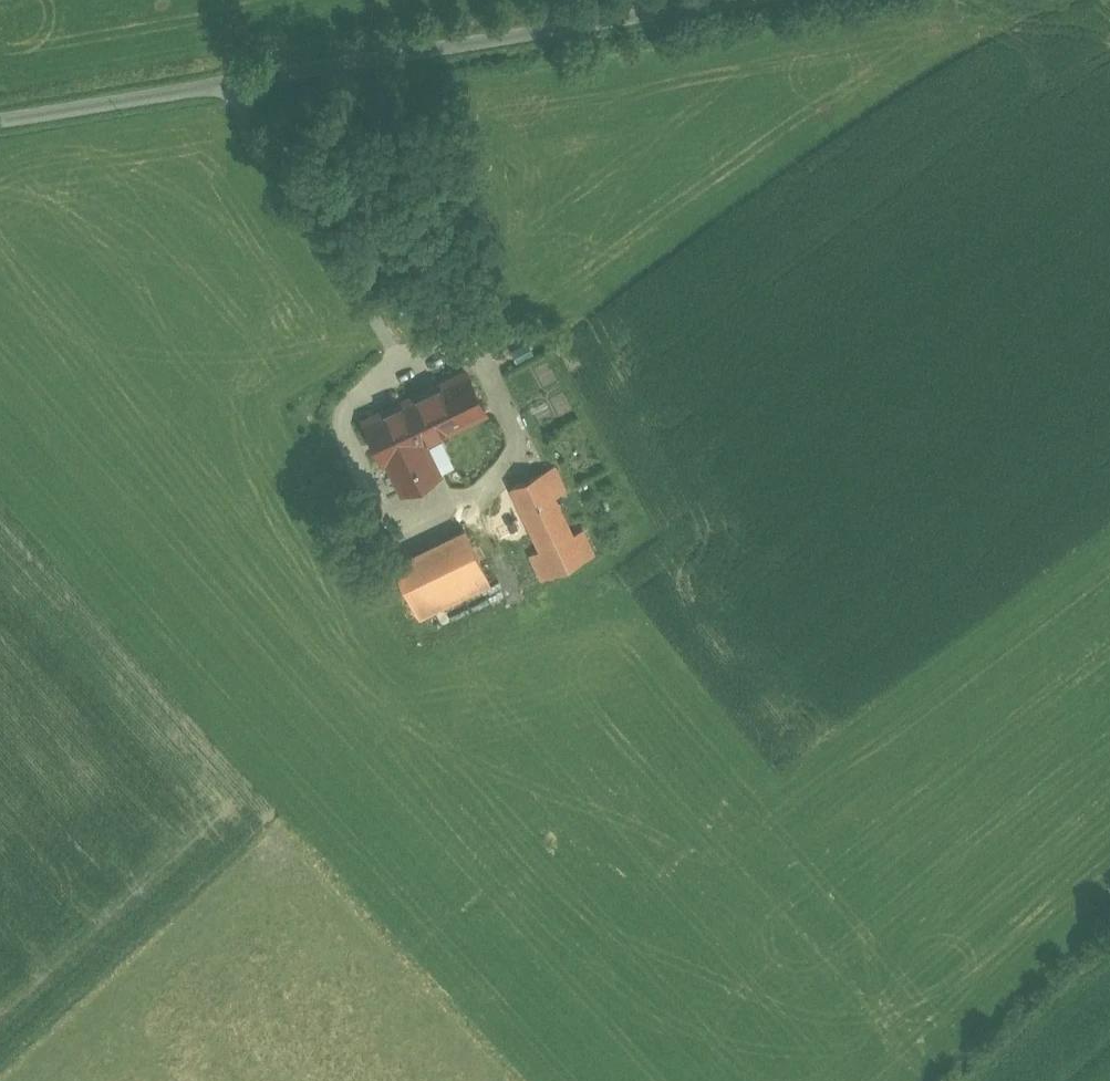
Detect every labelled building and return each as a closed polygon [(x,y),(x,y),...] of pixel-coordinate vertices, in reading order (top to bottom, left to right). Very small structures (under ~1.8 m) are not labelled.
[(382,465),(386,463),(401,495),(443,475),(428,443),(489,414),(468,368),(360,418),(382,465)] [(528,554),(541,580),(595,554),(583,528),(574,533),(556,495),(567,490),(555,465),(509,487),(538,549),(528,554)] [(466,528),(393,562),(419,617),(492,583),(466,528)]
